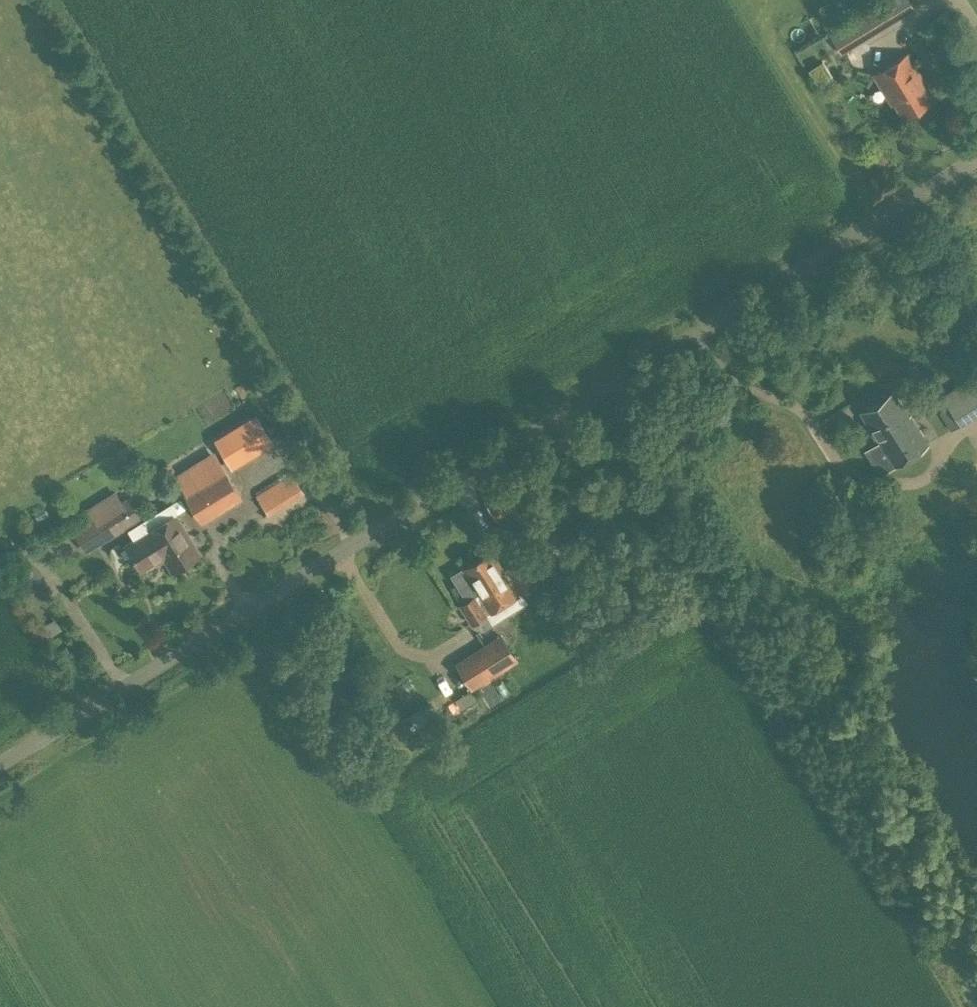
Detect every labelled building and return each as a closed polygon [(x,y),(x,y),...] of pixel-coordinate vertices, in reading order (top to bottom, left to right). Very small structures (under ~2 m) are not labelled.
[(930,20),(925,23),(931,32),(935,29),(930,20)] [(903,115),(930,99),(918,79),(921,78),(908,56),(876,75),(893,104),(896,103),(903,115)] [(976,416),(976,374),(976,373),(941,395),(960,426),(976,416)] [(908,417),(893,392),(862,412),(872,427),(870,428),(893,465),(928,444),(910,416),(908,417)] [(232,468),(274,443),(256,414),(214,439),(232,468)] [(201,524),(243,498),(220,462),(179,487),(201,524)] [(268,515),(304,493),(292,473),(256,495),(268,515)] [(500,490),(484,500),(496,520),(512,510),(500,490)] [(85,553),(141,519),(128,498),(72,532),(85,553)] [(164,559),(172,572),(200,554),(176,514),(177,514),(170,504),(156,512),(166,528),(159,533),(171,552),(163,557),(164,559)] [(143,572),(164,559),(163,557),(171,552),(159,533),(166,528),(156,512),(128,530),(134,540),(126,545),(143,572)] [(501,570),(490,553),(464,569),(479,592),(476,594),(457,604),(471,625),(487,615),(492,623),(527,601),(522,593),(540,582),(523,556),(501,570)] [(61,628),(55,618),(44,624),(50,635),(61,628)] [(471,689),(518,660),(501,634),(454,663),(471,689)]
